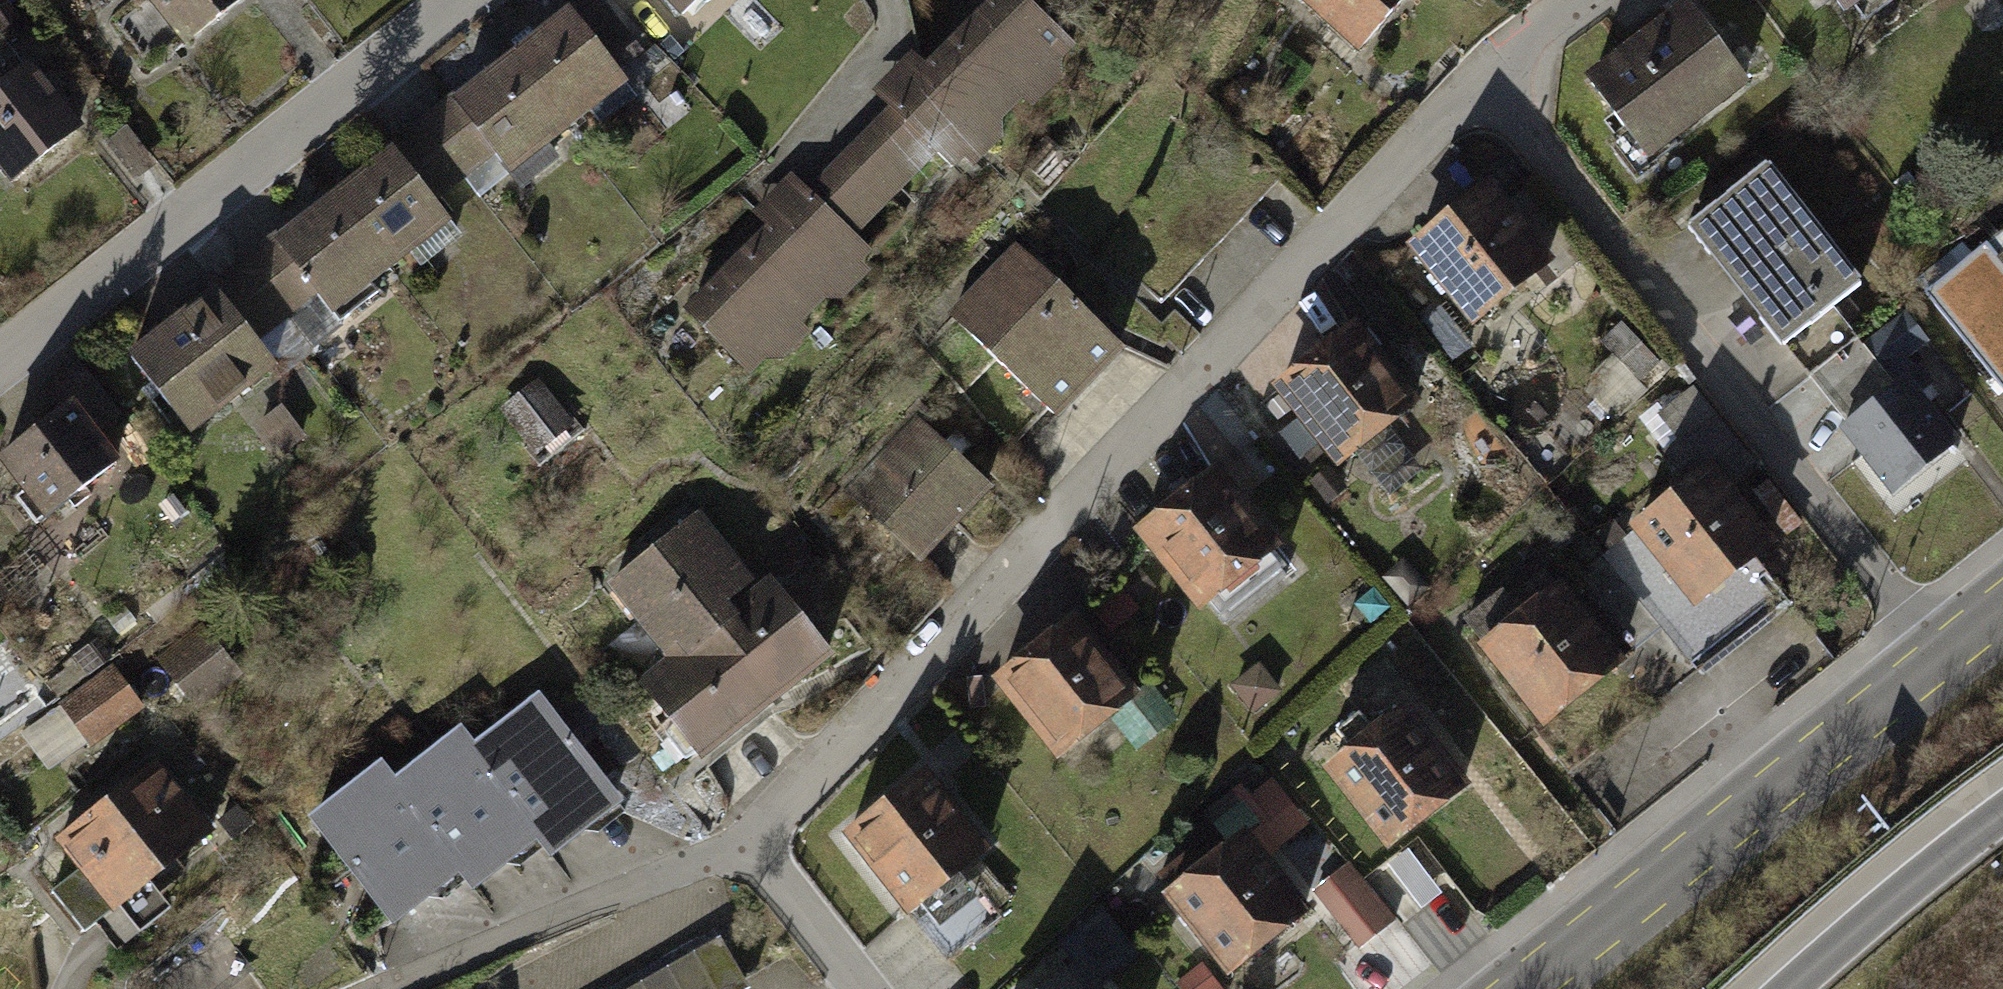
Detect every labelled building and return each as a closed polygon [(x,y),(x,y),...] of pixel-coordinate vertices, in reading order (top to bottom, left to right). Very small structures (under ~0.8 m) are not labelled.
[(164,67),(255,0),(115,0),(164,67)] [(707,14),(720,0),(692,0),(707,14)] [(1072,0),(1046,0),(1010,35),(925,117),(835,205),(762,276),(723,314),(800,393),(1137,66),(1072,0)] [(1374,59),(1430,0),(1312,0),(1374,59)] [(1852,14),(1869,0),(1841,0),(1852,14)] [(1706,5),(1605,87),(1666,163),(1768,82),(1706,5)] [(644,103),(580,20),(557,38),(505,78),(477,99),(541,182),(644,103)] [(0,91),(0,161),(22,196),(101,147),(48,61),(0,91)] [(534,192),(466,105),(404,153),(329,211),(297,236),(364,323),(534,192)] [(1220,136),(1119,245),(1174,295),(1274,186),(1220,136)] [(1765,167),(1689,228),(1810,376),(1857,338),(1833,308),(1861,285),(1765,167)] [(1516,175),(1432,238),(1495,321),(1579,258),(1516,175)] [(356,327),(287,246),(150,361),(220,443),(356,327)] [(1058,248),(975,319),(1052,408),(1135,338),(1058,248)] [(1380,315),(1292,395),(1362,471),(1450,392),(1380,315)] [(1857,338),(1810,376),(1852,428),(1847,431),(1892,487),(1947,444),(1909,397),(1927,383),(1884,329),(1863,345),(1857,338)] [(557,374),(525,406),(579,461),(611,429),(557,374)] [(150,470),(89,398),(17,459),(78,531),(150,470)] [(866,489),(927,553),(1003,480),(942,417),(866,489)] [(1232,473),(1160,541),(1230,616),(1302,548),(1232,473)] [(1730,475),(1650,544),(1728,633),(1808,564),(1730,475)] [(596,618),(723,755),(857,632),(730,494),(596,618)] [(1589,587),(1503,658),(1563,730),(1649,659),(1589,587)] [(1091,616),(1005,685),(1055,748),(1141,678),(1091,616)] [(230,620),(186,655),(233,713),(277,678),(230,620)] [(143,664),(90,715),(122,749),(176,699),(143,664)] [(0,667),(0,693),(13,683),(0,667)] [(428,766),(351,825),(431,928),(467,900),(489,883),(502,900),(532,877),(568,849),(580,865),(617,836),(663,800),(584,698),(519,748),(506,730),(440,781),(428,766)] [(1415,711),(1343,777),(1414,853),(1486,787),(1415,711)] [(177,768),(92,846),(159,920),(245,842),(177,768)] [(955,781),(877,844),(945,927),(1023,863),(955,781)] [(1255,840),(1188,894),(1262,983),(1328,928),(1255,840)] [(1326,897),(1368,944),(1403,913),(1360,866),(1326,897)] [(647,988),(750,988),(727,947),(647,988)] [(1052,988),(1136,988),(1098,947),(1052,988)]
